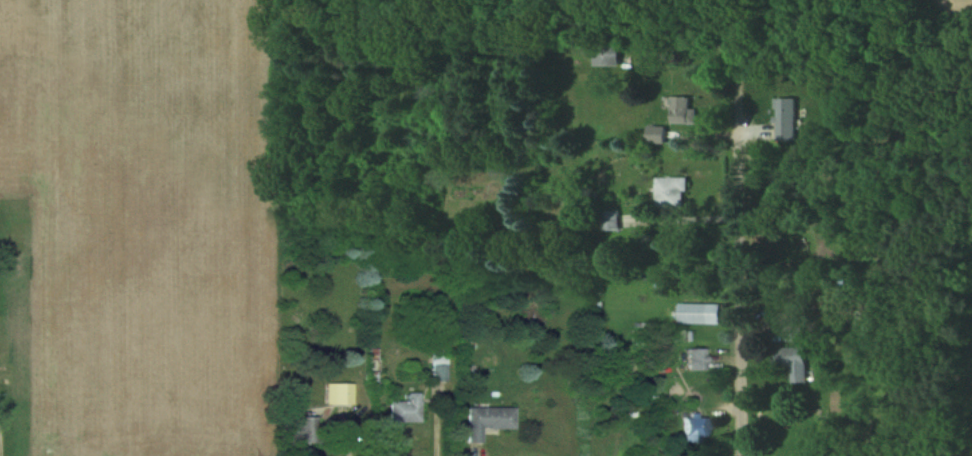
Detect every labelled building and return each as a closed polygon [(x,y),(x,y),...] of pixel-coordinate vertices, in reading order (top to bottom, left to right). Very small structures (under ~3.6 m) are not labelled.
[(617,44),(592,44),(592,64),(617,64),(617,44)] [(694,122),(694,108),(687,108),(687,96),(670,96),(670,122),(694,122)] [(793,98),(774,98),(774,140),(793,140),(793,98)] [(663,125),(645,125),(645,142),(663,142),(663,125)] [(654,206),(684,206),(684,177),(654,177),(654,206)] [(599,210),(601,229),(617,228),(615,209),(599,210)] [(718,303),(676,303),(676,322),(718,322),(718,303)] [(770,365),(789,364),(790,382),(804,381),(802,345),(769,347),(770,365)] [(706,370),(706,348),(688,348),(688,370),(706,370)] [(447,379),(447,353),(434,353),(434,379),(447,379)] [(420,422),(420,391),(407,391),(407,400),(390,400),(390,422),(420,422)] [(482,441),(482,427),(514,427),(515,406),(468,406),(467,441),(482,441)] [(296,443),(318,443),(318,416),(296,416),(296,443)] [(684,441),(706,441),(706,418),(684,418),(684,441)]
